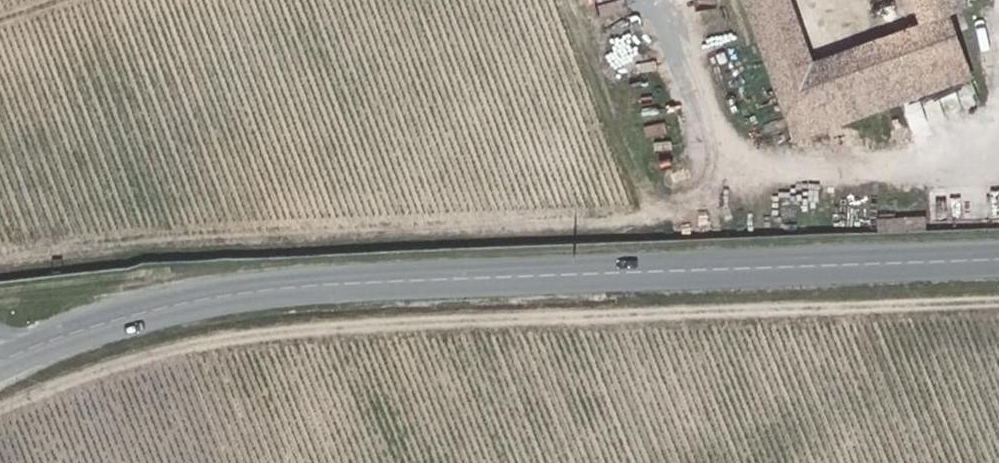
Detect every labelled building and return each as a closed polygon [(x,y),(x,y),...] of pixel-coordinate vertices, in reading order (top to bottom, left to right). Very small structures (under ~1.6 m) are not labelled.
[(824,134),(974,81),(950,13),(969,6),(967,0),(912,0),(920,23),(814,61),(792,0),(745,0),(796,144),(824,134)]
